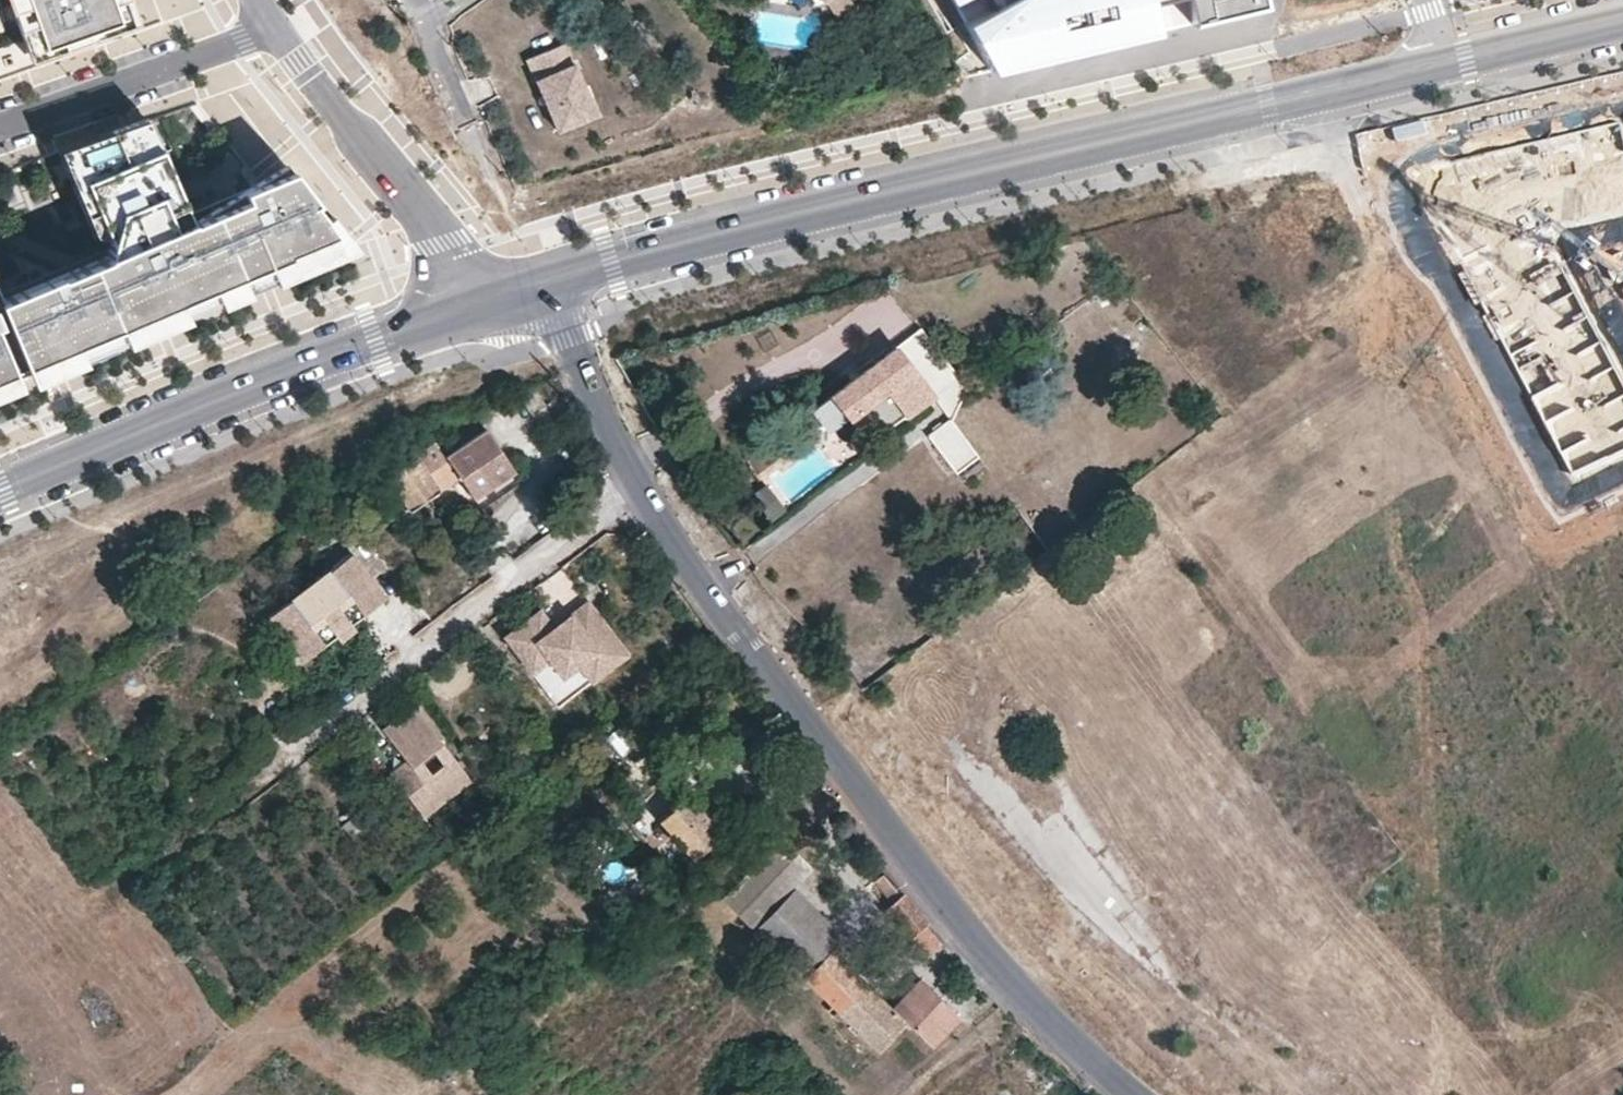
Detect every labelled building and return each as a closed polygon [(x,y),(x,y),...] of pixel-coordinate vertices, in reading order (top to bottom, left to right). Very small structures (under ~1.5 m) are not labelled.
[(30,67),(131,30),(121,0),(0,0),(0,77),(30,67)] [(848,0),(826,0),(822,2),(839,24),(856,10),(848,0)] [(963,11),(953,16),(978,66),(993,62),(1125,34),(1146,29),(1140,0),(957,0),(963,11)] [(1263,0),(1184,0),(1190,19),(1263,3),(1263,0)] [(564,40),(525,55),(554,127),(592,111),(564,40)] [(65,364),(166,322),(273,279),(348,248),(318,210),(293,175),(258,189),(244,195),(250,205),(201,224),(154,119),(60,153),(104,263),(1,303),(0,300),(0,390),(65,364)] [(1620,121),(1407,170),(1567,471),(1622,448),(1622,385),(1545,231),(1622,215),(1622,132),(1620,121)] [(930,394),(895,348),(810,411),(827,434),(887,390),(905,413),(930,394)] [(955,474),(979,457),(950,416),(925,433),(955,474)] [(436,452),(432,446),(382,473),(402,510),(457,479),(466,497),(510,472),(484,425),(436,452)] [(784,509),(765,484),(750,495),(769,521),(784,509)] [(549,622),(538,607),(500,634),(553,708),(629,654),(587,595),(549,622)] [(413,703),(377,729),(401,761),(383,774),(416,819),(470,780),(413,703)] [(690,859),(721,831),(685,791),(653,820),(690,859)]
